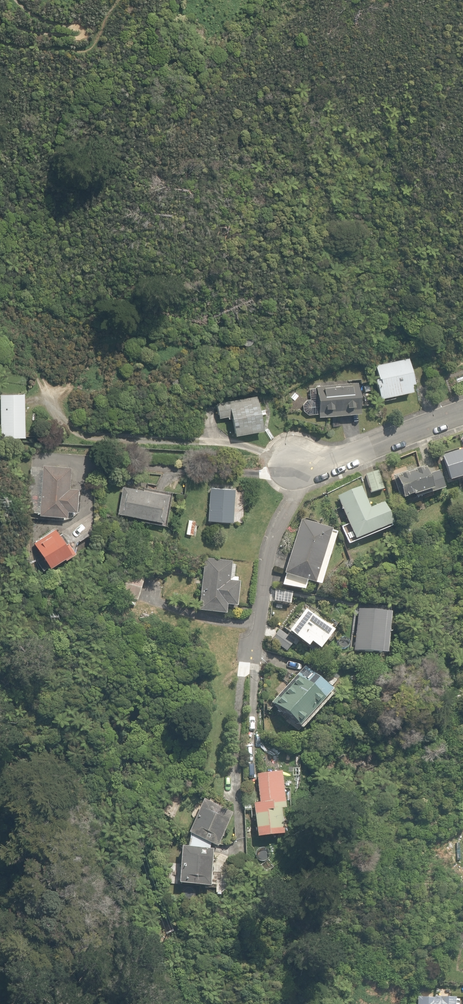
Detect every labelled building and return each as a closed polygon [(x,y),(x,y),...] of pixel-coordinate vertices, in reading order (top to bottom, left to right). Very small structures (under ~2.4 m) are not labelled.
[(244,346),(246,346),(248,346),(249,345),(250,344),(251,343),(252,341),(252,340),(252,338),(251,337),(250,336),(248,335),(247,334),(245,334),(244,335),(242,336),(241,337),(241,338),(240,340),(240,341),(241,343),(242,344),(243,345),(244,346)] [(379,398),(411,391),(409,384),(412,383),(407,357),(374,365),(377,378),(374,379),(375,383),(379,398)] [(318,413),(318,416),(359,412),(356,382),(314,386),(315,388),(308,388),(309,399),(306,399),(302,404),(302,410),(307,414),(318,413)] [(363,385),(364,393),(372,391),(370,384),(363,385)] [(0,438),(24,438),(24,394),(0,395),(0,419),(0,438)] [(260,431),(255,397),(217,403),(219,420),(228,418),(232,436),(260,431)] [(442,456),(450,481),(462,477),(462,449),(442,456)] [(39,515),(66,517),(67,511),(76,511),(77,489),(68,488),(70,467),(43,465),(39,515)] [(392,476),(399,500),(414,495),(415,498),(443,489),(437,471),(426,475),(423,466),(392,476)] [(365,474),(370,493),(383,489),(378,471),(365,474)] [(117,511),(158,519),(162,519),(167,493),(154,491),(147,489),(142,488),(136,487),(122,485),(117,511)] [(207,520),(233,522),(235,489),(209,487),(207,520)] [(337,497),(354,540),(391,525),(382,503),(369,508),(361,487),(337,497)] [(185,534),(191,535),(194,520),(188,519),(185,534)] [(280,587),(302,593),(305,583),(319,586),(335,532),(299,522),(280,587)] [(33,543),(49,567),(63,558),(64,559),(74,553),(60,533),(57,535),(54,529),(33,543)] [(198,611),(225,615),(226,605),(236,607),(240,582),(237,582),(237,578),(234,578),(235,565),(232,565),(232,562),(205,559),(198,611)] [(142,581),(121,574),(115,594),(136,601),(142,581)] [(289,604),(291,592),(274,589),(272,601),(289,604)] [(280,629),(314,654),(332,629),(298,604),(280,629)] [(383,655),(388,613),(357,610),(352,651),(383,655)] [(271,640),(286,651),(294,641),(279,629),(271,640)] [(271,703),(297,727),(331,691),(304,666),(271,703)] [(253,803),(257,837),(282,834),(279,809),(284,809),(280,772),(256,775),(259,803),(253,803)] [(177,884),(210,886),(212,849),(209,848),(211,844),(217,846),(230,812),(201,801),(189,834),(190,835),(185,847),(181,845),(177,884)]
